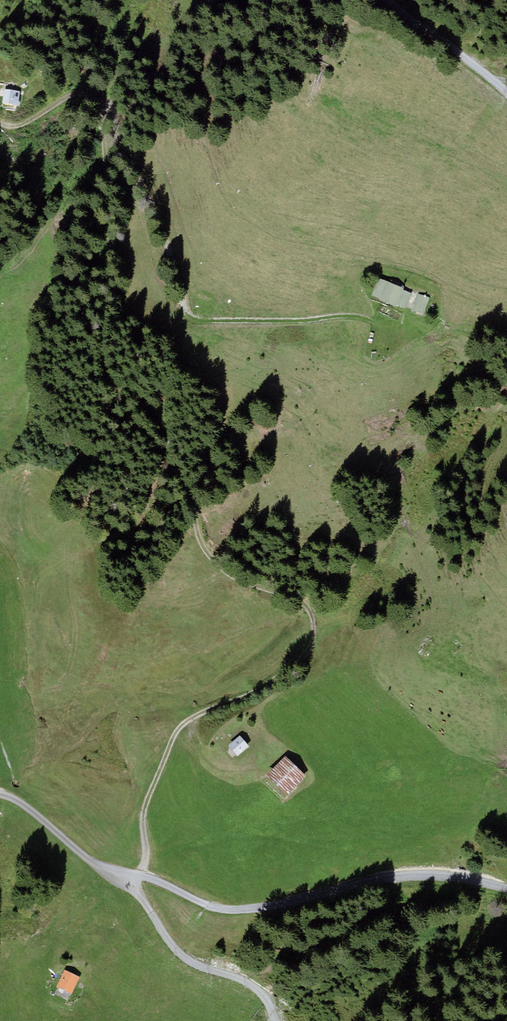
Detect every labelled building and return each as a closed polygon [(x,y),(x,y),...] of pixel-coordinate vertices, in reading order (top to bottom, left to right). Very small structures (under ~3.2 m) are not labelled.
[(19,94),(5,92),(4,105),(17,107),(19,94)] [(410,294),(380,283),(374,298),(404,310),(410,294)] [(429,300),(419,297),(414,312),(424,315),(429,300)] [(246,736),(235,745),(244,756),(255,747),(246,736)] [(292,758),(274,776),(293,794),(311,776),(292,758)] [(86,979),(68,972),(62,988),(79,995),(86,979)]
